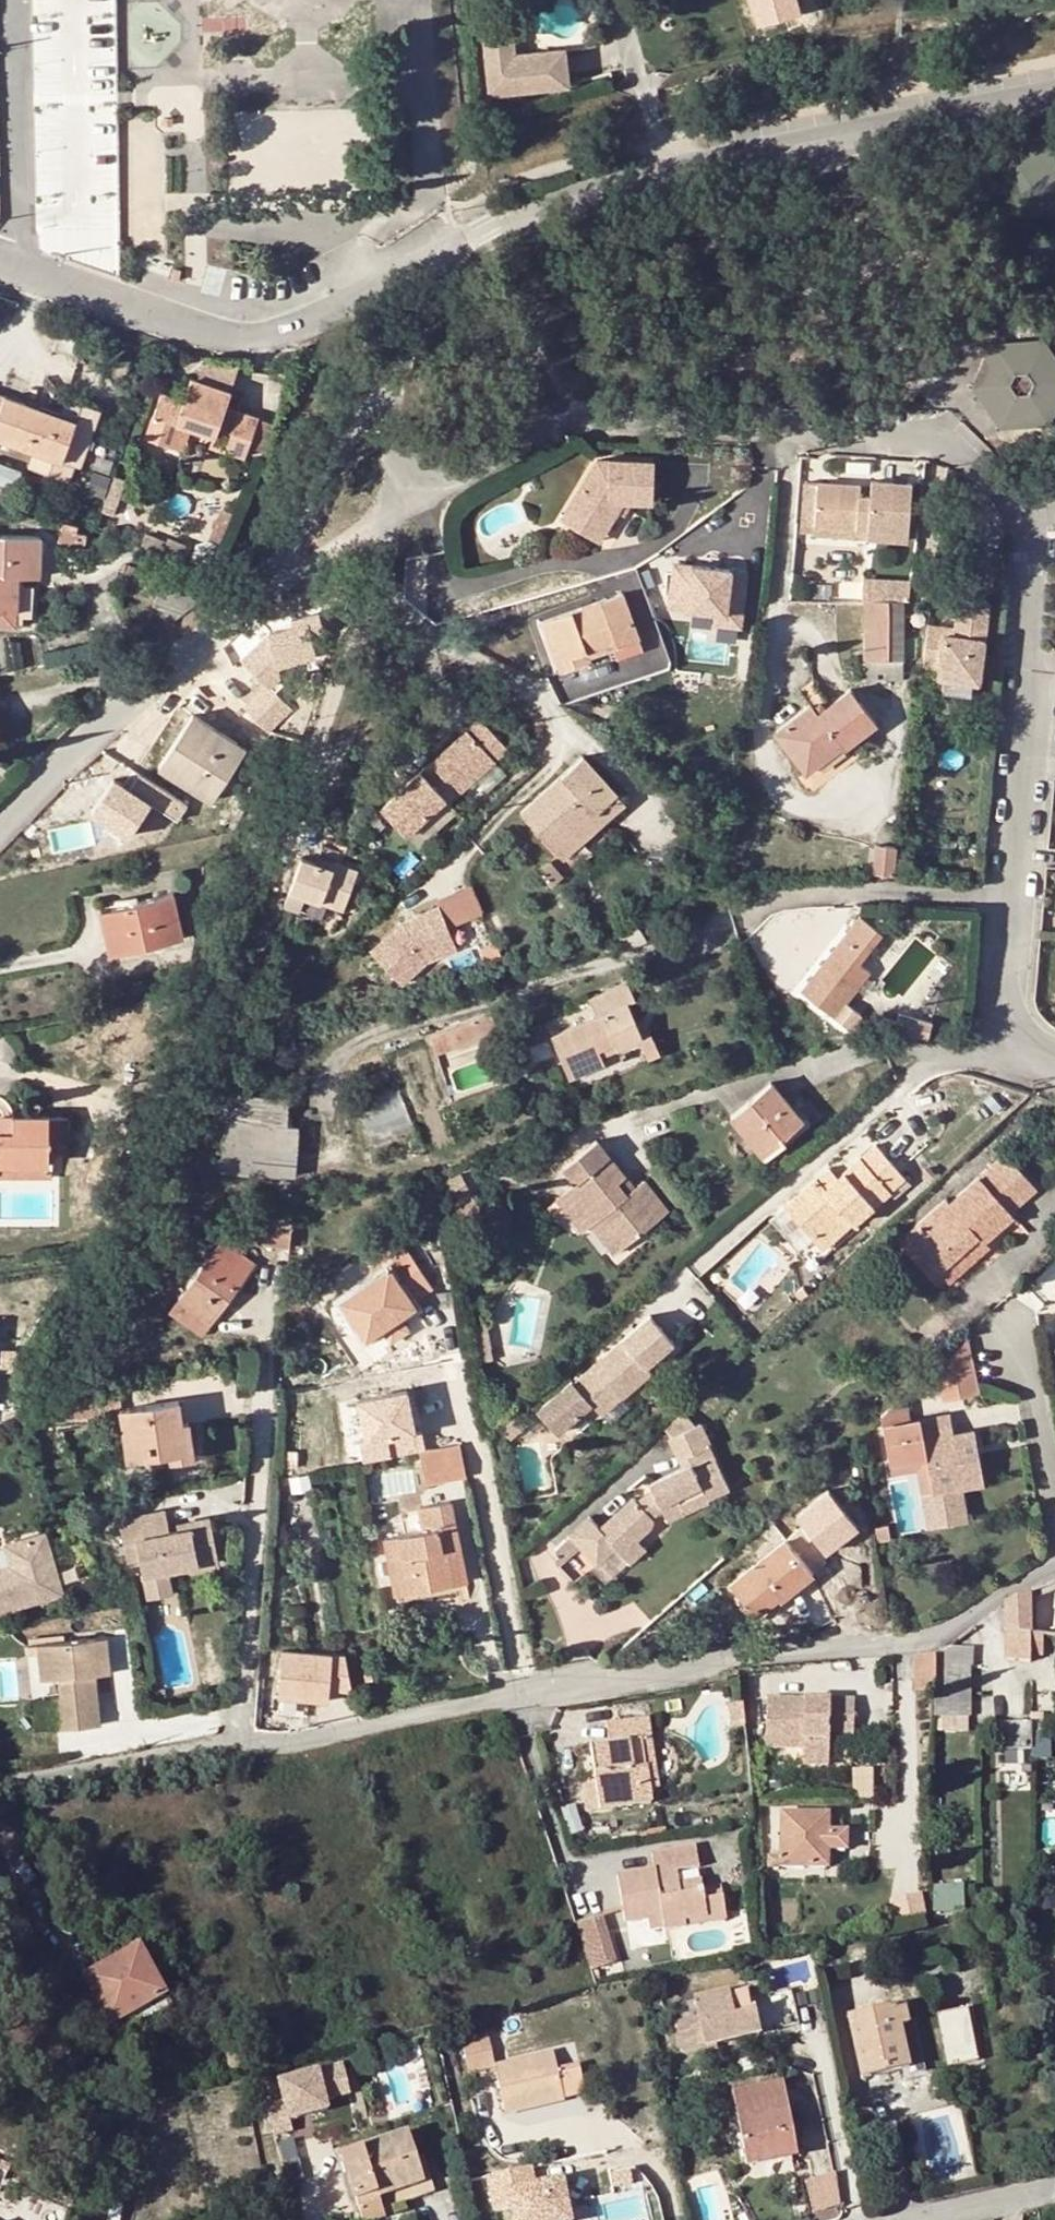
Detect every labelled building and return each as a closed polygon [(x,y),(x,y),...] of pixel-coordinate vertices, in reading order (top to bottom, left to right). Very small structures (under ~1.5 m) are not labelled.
[(510,20),(482,24),(484,39),(513,36),(510,20)] [(513,36),(484,39),(490,96),(569,88),(565,51),(515,56),(513,36)] [(1028,140),(1005,189),(1020,213),(1047,211),(1054,197),(1054,142),(1053,145),(1050,139),(1028,140)] [(971,389),(998,430),(1050,427),(1054,416),(1054,357),(1044,340),(992,347),(971,389)] [(160,394),(144,439),(169,448),(177,424),(189,429),(214,438),(217,428),(231,432),(225,450),(245,457),(257,419),(225,408),(230,392),(190,378),(182,402),(160,394)] [(0,395),(0,442),(78,470),(99,411),(82,405),(74,425),(40,412),(41,410),(0,395)] [(189,429),(177,424),(169,448),(181,452),(189,429)] [(231,432),(217,428),(214,438),(211,446),(225,450),(231,432)] [(13,486),(21,471),(0,460),(0,480),(13,486)] [(595,461),(560,519),(581,533),(589,521),(604,529),(621,503),(650,504),(652,464),(595,461)] [(859,485),(816,483),(814,526),(909,532),(911,484),(871,481),(870,496),(859,495),(859,485)] [(814,526),(816,483),(804,482),(801,526),(814,526)] [(589,521),(581,533),(596,542),(604,529),(589,521)] [(908,540),(909,532),(814,526),(801,526),(800,533),(908,540)] [(17,628),(19,577),(40,577),(40,539),(0,537),(0,627),(17,628)] [(670,561),(668,607),(715,609),(714,624),(746,625),(749,564),(670,561)] [(132,568),(125,565),(123,572),(130,574),(132,568)] [(204,595),(164,581),(151,613),(171,621),(204,595)] [(867,584),(867,597),(895,595),(894,584),(867,584)] [(587,651),(588,656),(637,638),(621,593),(542,621),(555,662),(587,651)] [(959,594),(955,625),(954,633),(945,631),(946,624),(929,622),(924,665),(941,667),(940,676),(945,676),(974,678),(979,679),(988,598),(959,594)] [(867,660),(890,660),(890,601),(896,601),(895,595),(867,597),(867,660)] [(902,601),(896,601),(890,601),(890,660),(902,659),(902,601)] [(955,625),(946,624),(945,631),(954,633),(955,625)] [(587,651),(555,662),(558,671),(589,660),(588,656),(587,651)] [(890,660),(867,660),(867,679),(902,679),(902,659),(890,660)] [(974,678),(945,676),(944,690),(972,693),(974,678)] [(837,740),(842,745),(843,748),(876,722),(850,688),(826,707),(818,714),(812,706),(811,704),(781,728),(808,763),(837,740)] [(210,800),(238,757),(204,735),(209,727),(195,717),(161,768),(210,800)] [(244,749),(209,727),(204,735),(238,757),(244,749)] [(781,728),(774,733),(805,773),(842,745),(837,740),(808,763),(781,728)] [(522,810),(556,847),(595,813),(602,821),(623,802),(582,757),(522,810)] [(431,765),(416,778),(428,792),(443,780),(431,765)] [(448,816),(428,792),(416,778),(367,819),(383,838),(388,833),(404,853),(448,816)] [(563,855),(602,821),(595,813),(556,847),(563,855)] [(893,852),(881,851),(879,873),(890,875),(893,852)] [(358,872),(336,864),(334,870),(321,865),(299,857),(288,890),(345,910),(358,872)] [(323,860),(321,865),(334,870),(336,864),(323,860)] [(451,923),(485,913),(478,891),(371,924),(387,976),(460,954),(451,923)] [(174,895),(112,908),(122,950),(183,938),(174,895)] [(110,953),(122,950),(112,908),(101,911),(110,953)] [(881,932),(860,916),(802,992),(833,1016),(868,971),(859,961),(881,932)] [(605,1064),(601,1056),(598,1050),(615,1042),(618,1049),(639,1039),(643,1038),(627,1001),(634,998),(627,981),(588,999),(596,1015),(551,1035),(571,1077),(605,1064)] [(494,1013),(431,1029),(436,1050),(499,1035),(494,1013)] [(898,1014),(894,1030),(927,1038),(930,1021),(898,1014)] [(650,1034),(643,1038),(639,1039),(648,1059),(659,1053),(650,1034)] [(601,1056),(618,1049),(615,1042),(598,1050),(601,1056)] [(772,1084),(731,1118),(765,1157),(785,1140),(781,1136),(801,1119),(772,1084)] [(401,1088),(362,1104),(378,1143),(417,1127),(401,1088)] [(290,1096),(240,1092),(238,1122),(287,1127),(290,1096)] [(49,1165),(48,1114),(14,1115),(14,1130),(0,1130),(0,1166),(49,1165)] [(14,1115),(0,1115),(0,1130),(14,1130),(14,1115)] [(852,1222),(889,1188),(903,1176),(903,1175),(876,1144),(838,1178),(826,1188),(817,1178),(786,1208),(815,1240),(844,1213),(852,1222)] [(984,1243),(986,1241),(1015,1215),(1011,1211),(1035,1189),(1005,1154),(950,1204),(946,1199),(906,1235),(940,1271),(978,1237),(984,1243)] [(606,1162),(554,1201),(579,1228),(587,1222),(616,1253),(667,1211),(639,1181),(631,1189),(606,1162)] [(53,1178),(53,1164),(49,1165),(0,1166),(0,1179),(53,1178)] [(829,1167),(817,1178),(826,1188),(838,1178),(829,1167)] [(461,1173),(444,1182),(454,1203),(472,1193),(461,1173)] [(903,1176),(889,1188),(896,1195),(909,1182),(903,1176)] [(844,1213),(815,1240),(823,1249),(852,1222),(844,1213)] [(257,1244),(293,1243),(292,1214),(257,1214),(257,1244)] [(194,1232),(180,1241),(189,1255),(202,1246),(194,1232)] [(978,1237),(940,1271),(949,1282),(989,1246),(986,1241),(984,1243),(978,1237)] [(221,1240),(180,1298),(213,1321),(255,1264),(221,1240)] [(391,1267),(413,1299),(435,1284),(406,1244),(385,1258),(391,1267)] [(391,1267),(385,1258),(370,1268),(377,1277),(391,1267)] [(377,1277),(340,1302),(365,1340),(416,1306),(413,1299),(391,1267),(377,1277)] [(826,1276),(820,1270),(812,1278),(818,1284),(826,1276)] [(218,1325),(213,1321),(180,1298),(170,1311),(209,1338),(218,1325)] [(649,1316),(575,1383),(602,1415),(623,1397),(650,1372),(646,1367),(673,1344),(649,1316)] [(976,1383),(970,1350),(952,1353),(942,1362),(949,1396),(977,1391),(976,1383)] [(365,1458),(422,1451),(413,1388),(356,1396),(365,1458)] [(911,1422),(905,1392),(881,1415),(884,1427),(911,1422)] [(628,1403),(623,1397),(602,1415),(608,1422),(628,1403)] [(15,1399),(1,1398),(1,1413),(14,1414),(15,1399)] [(165,1425),(182,1422),(179,1402),(121,1409),(128,1459),(169,1454),(165,1425)] [(911,1422),(884,1427),(891,1465),(929,1458),(935,1493),(942,1527),(971,1521),(964,1487),(955,1489),(954,1482),(974,1479),(969,1446),(974,1445),(972,1429),(951,1433),(947,1416),(911,1422)] [(189,1422),(182,1422),(165,1425),(169,1454),(170,1461),(194,1457),(189,1422)] [(666,1439),(675,1462),(690,1455),(708,1448),(698,1425),(666,1439)] [(460,1444),(420,1452),(426,1484),(466,1476),(460,1444)] [(981,1484),(974,1445),(969,1446),(974,1479),(954,1482),(955,1489),(964,1487),(981,1484)] [(697,1470),(690,1455),(675,1462),(679,1471),(687,1467),(690,1473),(697,1470)] [(929,1458),(891,1465),(893,1476),(919,1471),(930,1529),(942,1527),(935,1493),(929,1458)] [(611,1549),(615,1555),(631,1541),(650,1526),(649,1519),(658,1512),(663,1524),(706,1506),(704,1499),(727,1489),(716,1462),(697,1470),(690,1473),(687,1467),(679,1471),(649,1485),(649,1491),(634,1503),(629,1501),(595,1530),(586,1521),(568,1535),(593,1564),(611,1549)] [(307,1475),(291,1478),(293,1487),(308,1484),(307,1475)] [(426,1532),(387,1539),(394,1582),(415,1578),(417,1591),(453,1584),(448,1555),(460,1552),(450,1502),(421,1508),(426,1532)] [(98,1510),(87,1514),(91,1524),(101,1520),(98,1510)] [(139,1559),(143,1576),(167,1571),(218,1560),(209,1518),(188,1523),(190,1528),(178,1531),(168,1533),(164,1511),(118,1521),(127,1561),(139,1559)] [(890,1536),(887,1522),(875,1525),(877,1538),(890,1536)] [(800,1528),(730,1586),(756,1617),(778,1598),(780,1600),(827,1561),(800,1528)] [(0,1569),(0,1612),(63,1594),(45,1532),(16,1541),(22,1562),(11,1566),(0,1569)] [(16,1541),(5,1544),(11,1566),(22,1562),(16,1541)] [(631,1541),(615,1555),(623,1565),(641,1551),(631,1541)] [(466,1581),(460,1552),(448,1555),(453,1584),(466,1581)] [(167,1571),(143,1576),(148,1600),(172,1595),(167,1571)] [(397,1595),(417,1591),(415,1578),(394,1582),(397,1595)] [(1030,1634),(1031,1592),(1005,1604),(1004,1660),(1029,1662),(1030,1656),(1040,1656),(1040,1635),(1030,1634)] [(109,1638),(87,1640),(92,1675),(99,1674),(114,1672),(109,1638)] [(87,1640),(39,1646),(43,1680),(60,1678),(62,1697),(53,1697),(57,1731),(104,1726),(99,1674),(92,1675),(87,1640)] [(933,1666),(936,1666),(969,1667),(969,1648),(945,1647),(934,1655),(933,1655),(933,1666)] [(932,1691),(933,1666),(933,1655),(913,1656),(914,1691),(932,1691)] [(324,1666),(295,1663),(295,1667),(293,1681),(265,1678),(260,1728),(278,1730),(280,1706),(320,1710),(324,1666)] [(293,1681),(295,1667),(266,1664),(265,1678),(293,1681)] [(969,1667),(936,1666),(935,1691),(968,1692),(969,1691),(969,1667)] [(969,1716),(969,1691),(968,1692),(935,1691),(934,1716),(969,1716)] [(849,1700),(815,1699),(815,1706),(801,1705),(801,1699),(763,1699),(763,1750),(797,1750),(798,1766),(824,1766),(824,1736),(849,1737),(849,1700)] [(742,1727),(740,1704),(728,1705),(730,1728),(742,1727)] [(1041,1715),(1031,1714),(1030,1723),(1031,1733),(1042,1733),(1041,1715)] [(649,1803),(647,1787),(640,1739),(649,1738),(646,1718),(606,1723),(608,1744),(590,1747),(599,1810),(649,1803)] [(1031,1733),(1030,1723),(998,1723),(998,1750),(1031,1749),(1031,1733)] [(656,1787),(649,1738),(640,1739),(647,1787),(656,1787)] [(1031,1773),(1030,1765),(1022,1766),(1021,1774),(1031,1773)] [(827,1814),(781,1814),(781,1855),(769,1856),(768,1867),(827,1867),(827,1850),(845,1850),(845,1832),(827,1832),(827,1814)] [(666,1931),(685,1928),(685,1922),(706,1918),(707,1924),(723,1921),(717,1885),(700,1888),(679,1891),(678,1882),(676,1871),(697,1869),(693,1845),(652,1852),(654,1869),(617,1874),(625,1922),(648,1918),(664,1916),(666,1928),(666,1931)] [(699,1879),(678,1882),(679,1891),(700,1888),(699,1879)] [(937,1908),(965,1908),(965,1884),(937,1884),(937,1908)] [(650,1931),(666,1928),(664,1916),(648,1918),(650,1931)] [(600,1917),(579,1923),(593,1969),(613,1963),(600,1917)] [(685,1928),(707,1924),(706,1918),(685,1922),(685,1928)] [(84,1977),(112,2027),(167,1995),(139,1946),(84,1977)] [(789,1990),(771,1994),(780,2033),(797,2028),(789,1990)] [(750,1991),(695,2004),(704,2048),(760,2036),(750,1991)] [(167,1995),(112,2027),(117,2035),(172,2004),(167,1995)] [(861,2079),(910,2068),(900,2026),(907,2025),(907,2023),(903,2007),(847,2019),(861,2079)] [(965,2009),(938,2015),(948,2065),(976,2059),(965,2009)] [(914,2022),(907,2023),(907,2025),(900,2026),(910,2068),(912,2074),(924,2071),(914,2022)] [(469,2072),(495,2066),(488,2035),(462,2041),(469,2072)] [(553,2053),(495,2066),(506,2112),(564,2099),(557,2070),(553,2053)] [(275,2077),(280,2097),(263,2101),(269,2131),(287,2127),(285,2117),(323,2109),(321,2099),(346,2093),(340,2063),(275,2077)] [(557,2070),(564,2099),(584,2095),(578,2066),(557,2070)] [(739,2119),(786,2111),(783,2085),(733,2094),(738,2120),(739,2119)] [(786,2111),(739,2119),(748,2165),(794,2156),(786,2111)] [(406,2134),(341,2155),(359,2208),(380,2202),(378,2196),(422,2182),(406,2134)] [(0,2163),(0,2170),(9,2173),(11,2167),(0,2163)] [(487,2177),(495,2212),(511,2208),(514,2219),(571,2219),(563,2181),(535,2186),(531,2168),(487,2177)] [(1,2193),(9,2173),(0,2170),(0,2193),(1,2193)] [(815,2219),(818,2219),(845,2215),(835,2170),(806,2176),(815,2219)]
